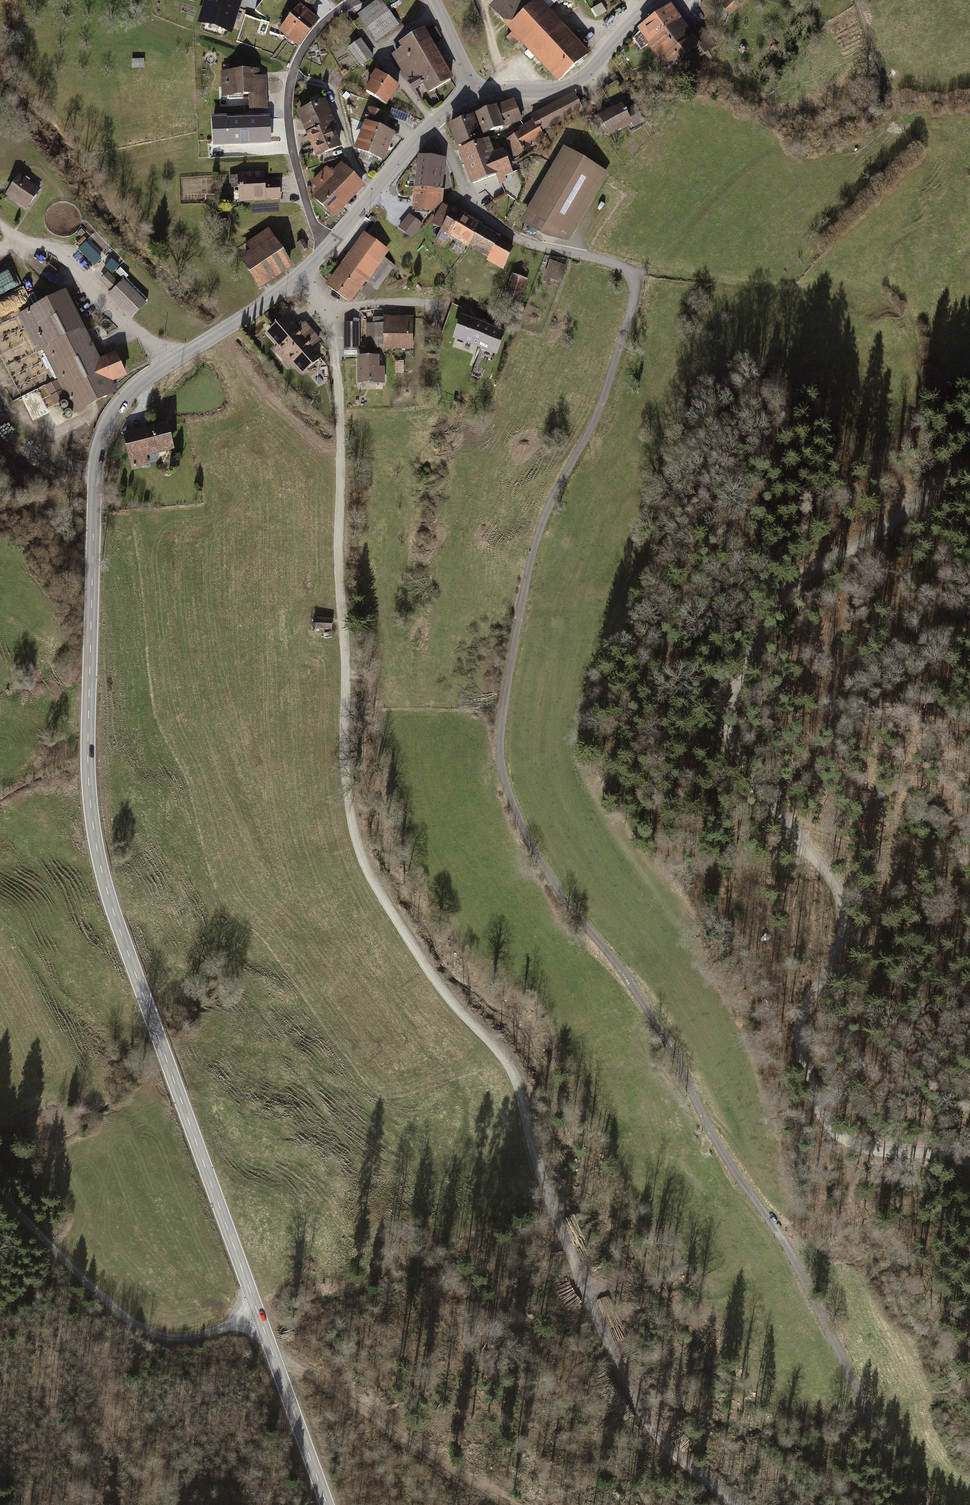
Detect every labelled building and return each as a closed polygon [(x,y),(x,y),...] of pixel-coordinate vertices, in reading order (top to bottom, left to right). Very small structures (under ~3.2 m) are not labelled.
[(314,0),(300,0),(290,13),(294,17),(289,23),(286,20),(280,28),(283,31),(298,43),(316,21),(304,12),(306,10),(307,11),(315,1),(314,0)] [(537,1),(536,0),(502,0),(492,9),(513,32),(507,38),(515,46),(518,43),(521,40),(558,80),(573,67),(586,54),(548,13),(537,1)] [(548,13),(558,3),(556,2),(556,0),(538,0),(537,1),(548,13)] [(724,5),(730,13),(740,4),(736,0),(729,0),(724,5)] [(380,2),(360,17),(376,38),(397,23),(380,2)] [(669,7),(640,29),(641,30),(650,43),(663,59),(669,68),(690,52),(696,60),(714,46),(703,32),(694,39),(687,30),(674,14),(669,7)] [(276,27),(242,15),(232,46),(266,57),(276,27)] [(424,35),(429,44),(441,37),(435,28),(424,35)] [(650,43),(641,30),(633,39),(641,49),(650,43)] [(450,80),(429,44),(424,35),(422,33),(402,45),(405,49),(394,55),(414,89),(425,83),(430,91),(450,80)] [(372,57),(360,40),(350,48),(361,64),(372,57)] [(778,47),(774,45),(769,52),(772,54),(775,50),(776,50),(778,47)] [(253,71),(224,73),(225,86),(228,86),(228,95),(250,94),(251,109),(266,108),(264,78),(253,78),(253,71)] [(398,86),(376,71),(370,79),(374,81),(366,92),(385,105),(398,86)] [(521,134),(508,141),(516,154),(544,138),(540,130),(545,128),(549,135),(556,131),(552,124),(582,108),(575,95),(532,117),(533,120),(518,129),(521,134)] [(477,115),(484,133),(521,120),(514,101),(477,115)] [(324,103),(303,112),(308,123),(312,133),(308,134),(312,141),(318,155),(339,146),(330,126),(333,125),(324,103)] [(622,105),(600,117),(609,133),(631,122),(633,126),(643,121),(635,107),(627,111),(626,110),(625,110),(622,105)] [(411,116),(392,109),(389,117),(408,124),(411,116)] [(364,123),(367,125),(357,149),(381,159),(391,134),(378,129),(384,116),(370,110),(364,123)] [(275,114),(243,116),(245,154),(271,152),(270,133),(276,132),(275,114)] [(471,117),(451,125),(459,146),(481,137),(475,121),(473,122),(471,117)] [(488,146),(486,141),(461,150),(467,166),(473,183),(497,174),(504,192),(516,187),(502,152),(492,156),(489,149),(491,149),(490,146),(488,146)] [(601,171),(565,151),(528,214),(524,223),(543,234),(563,238),(601,171)] [(415,210),(431,211),(440,203),(440,191),(441,191),(444,166),(439,166),(440,159),(422,157),(420,172),(418,188),(417,188),(416,199),(415,210)] [(361,185),(340,165),(332,174),(327,169),(313,184),(321,192),(315,198),(333,215),(361,185)] [(261,174),(239,175),(239,176),(230,176),(230,187),(239,187),(240,199),(280,198),(279,181),(262,182),(261,174)] [(19,176),(8,192),(20,200),(18,202),(27,208),(39,189),(19,176)] [(451,235),(470,245),(480,226),(443,206),(433,224),(442,230),(435,241),(444,246),(451,235)] [(421,224),(410,215),(399,228),(411,237),(421,224)] [(226,219),(220,221),(223,231),(228,229),(226,219)] [(500,237),(480,226),(470,245),(489,256),(487,260),(503,268),(511,248),(498,241),(500,237)] [(254,256),(244,263),(258,283),(289,262),(269,232),(247,246),(254,256)] [(386,249),(366,235),(331,283),(334,285),(331,289),(348,301),(363,280),(376,289),(394,265),(381,256),(386,249)] [(90,237),(80,247),(97,263),(107,252),(90,237)] [(302,240),(296,244),(301,252),(307,248),(302,240)] [(114,255),(105,261),(113,271),(122,265),(114,255)] [(15,263),(2,268),(6,279),(19,274),(15,263)] [(564,268),(550,263),(546,275),(560,280),(564,268)] [(8,280),(11,286),(23,279),(20,274),(8,280)] [(143,305),(122,283),(118,286),(107,275),(102,279),(114,291),(111,294),(133,315),(143,305)] [(526,281),(514,276),(507,295),(519,300),(526,281)] [(408,277),(398,281),(400,287),(410,283),(408,277)] [(63,294),(20,316),(53,381),(61,377),(71,397),(69,398),(76,411),(112,392),(106,381),(124,373),(113,350),(99,357),(101,361),(97,362),(89,346),(92,345),(84,328),(80,329),(63,294)] [(296,330),(286,318),(269,333),(279,345),(275,349),(283,359),(288,355),(302,371),(319,356),(311,347),(318,341),(303,324),(296,330)] [(374,324),(367,324),(367,347),(412,347),(412,318),(405,318),(374,318),(374,324)] [(503,332),(462,318),(455,338),(496,352),(503,332)] [(359,324),(345,324),(346,349),(359,349),(359,324)] [(377,359),(360,359),(360,381),(382,381),(382,368),(377,368),(377,359)] [(166,426),(126,435),(134,467),(146,464),(143,453),(171,447),(166,426)] [(331,620),(315,619),(314,627),(331,628),(331,620)]
